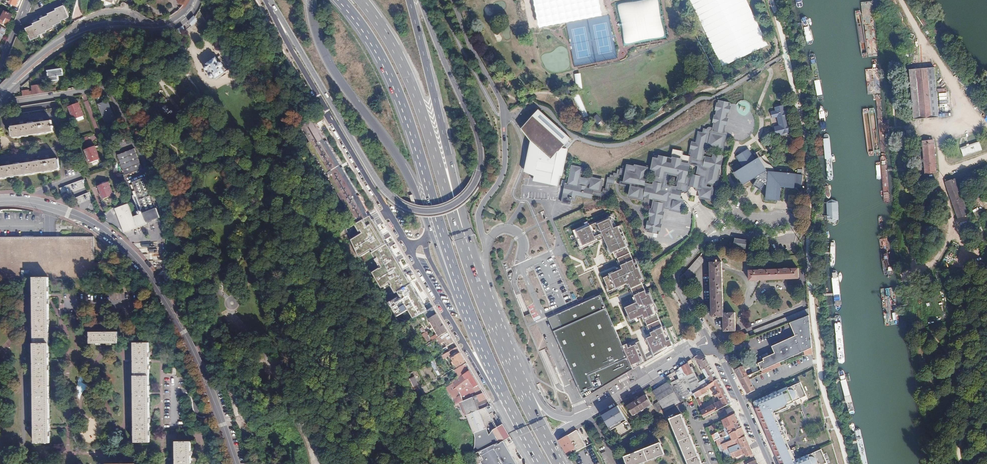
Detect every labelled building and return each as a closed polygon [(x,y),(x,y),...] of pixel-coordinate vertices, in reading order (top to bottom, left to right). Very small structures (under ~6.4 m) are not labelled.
[(666,39),(660,0),(638,0),(618,3),(625,45),(666,39)] [(720,70),(758,52),(734,0),(687,0),(720,70)] [(34,26),(26,30),(31,40),(38,37),(38,35),(46,32),(45,30),(54,27),(53,25),(61,22),(60,20),(68,17),(63,6),(55,10),(56,11),(48,15),(49,16),(41,20),(41,21),(33,25),(34,26)] [(5,28),(7,24),(8,24),(13,14),(4,11),(0,20),(0,21),(1,21),(0,23),(0,25),(5,28)] [(185,30),(183,26),(177,29),(177,30),(179,34),(185,30)] [(215,79),(225,73),(222,68),(223,65),(221,62),(218,62),(215,58),(205,64),(204,68),(204,69),(205,70),(206,70),(207,70),(210,75),(209,76),(209,77),(210,78),(215,79)] [(59,76),(64,75),(63,68),(48,70),(50,82),(59,80),(59,76)] [(582,89),(580,73),(574,74),(576,90),(582,89)] [(935,79),(910,81),(915,120),(940,117),(935,79)] [(49,92),(57,91),(57,88),(46,89),(45,83),(32,85),(33,91),(29,91),(29,89),(22,90),(23,96),(49,92)] [(582,118),(588,115),(580,95),(574,98),(582,118)] [(57,107),(54,100),(38,103),(18,106),(19,112),(57,107)] [(108,100),(98,103),(105,123),(115,119),(108,100)] [(721,135),(727,104),(716,102),(711,129),(710,135),(708,136),(710,138),(712,134),(721,135)] [(75,106),(74,103),(68,105),(73,118),(83,115),(79,104),(75,106)] [(173,112),(173,110),(170,110),(169,111),(166,108),(167,107),(166,106),(166,105),(165,105),(165,106),(164,106),(165,106),(164,107),(162,109),(168,115),(170,113),(172,113),(173,112)] [(791,132),(784,105),(774,107),(775,111),(770,112),(772,118),(776,117),(778,126),(774,127),(776,135),(791,132)] [(538,109),(521,129),(530,141),(525,172),(531,175),(534,176),(533,181),(557,186),(558,180),(559,176),(562,176),(568,149),(562,148),(571,138),(538,109)] [(602,120),(597,114),(592,118),(597,124),(602,120)] [(23,124),(20,124),(11,125),(13,137),(53,131),(52,127),(54,127),(53,125),(52,125),(51,119),(43,121),(40,121),(23,124)] [(716,185),(719,170),(717,170),(720,156),(712,155),(711,159),(701,158),(704,148),(720,151),(723,136),(721,135),(712,134),(710,138),(708,136),(710,135),(711,129),(708,128),(705,130),(702,130),(701,134),(697,133),(695,143),(691,143),(687,159),(684,159),(684,157),(679,156),(680,153),(672,151),(669,162),(668,162),(667,160),(664,162),(655,160),(652,170),(655,171),(652,186),(642,184),(645,168),(634,166),(633,167),(626,166),(622,185),(630,187),(627,200),(641,203),(642,200),(651,202),(661,204),(661,201),(665,201),(663,211),(678,214),(681,203),(678,198),(679,194),(680,194),(681,194),(683,194),(684,194),(684,195),(686,194),(688,193),(689,192),(688,191),(689,191),(690,189),(691,188),(691,187),(692,186),(696,187),(695,191),(698,192),(698,193),(699,194),(700,195),(699,198),(710,200),(712,189),(706,188),(706,183),(716,185)] [(933,140),(923,141),(926,173),(936,172),(933,140)] [(961,147),(964,155),(983,149),(980,141),(961,147)] [(100,158),(96,148),(91,149),(91,147),(84,149),(89,162),(100,158)] [(134,149),(117,155),(125,175),(141,168),(134,149)] [(767,171),(769,170),(761,157),(757,160),(750,149),(737,156),(743,168),(737,172),(744,185),(756,178),(758,180),(755,185),(762,191),(766,185),(768,186),(767,199),(782,201),(784,188),(797,189),(797,188),(804,188),(804,175),(798,175),(798,173),(769,171),(769,172),(767,171)] [(58,169),(57,157),(48,159),(45,159),(29,161),(26,162),(9,164),(6,165),(0,166),(0,177),(58,169)] [(591,194),(592,190),(600,192),(602,180),(589,177),(588,180),(579,178),(581,168),(572,166),(568,185),(565,184),(564,191),(565,191),(564,196),(563,196),(562,203),(570,204),(571,200),(576,200),(577,195),(586,197),(587,193),(591,194)] [(116,208),(124,231),(147,222),(147,221),(160,216),(157,207),(156,208),(145,177),(133,181),(144,212),(133,216),(128,203),(116,208)] [(85,181),(84,178),(59,187),(61,192),(86,183),(85,181)] [(968,215),(956,179),(946,182),(958,218),(968,215)] [(103,198),(109,196),(108,193),(112,192),(108,181),(98,185),(103,198)] [(77,202),(91,197),(89,192),(75,197),(77,202)] [(656,237),(662,211),(663,211),(665,201),(661,201),(661,204),(651,202),(644,234),(656,237)] [(373,251),(387,244),(372,217),(356,225),(359,230),(362,230),(363,233),(351,240),(359,256),(371,249),(373,251)] [(602,239),(609,254),(626,247),(617,228),(613,229),(608,218),(596,223),(602,239)] [(602,239),(596,223),(575,231),(582,247),(602,239)] [(433,307),(423,290),(406,262),(402,254),(376,266),(408,321),(424,312),(433,307)] [(689,278),(705,260),(700,256),(684,274),(689,278)] [(724,312),(722,267),(722,262),(718,262),(718,259),(710,259),(712,317),(723,317),(724,331),(736,331),(735,312),(724,312)] [(647,340),(655,355),(666,349),(671,346),(668,340),(665,340),(659,327),(661,326),(656,315),(654,316),(649,306),(654,304),(648,293),(646,294),(639,281),(643,279),(638,268),(635,269),(632,262),(622,267),(623,270),(609,275),(615,287),(626,283),(635,303),(624,308),(629,320),(642,314),(653,337),(647,340)] [(799,279),(798,269),(749,270),(750,281),(799,279)] [(227,276),(218,277),(220,290),(223,290),(232,289),(230,275),(227,276)] [(49,297),(49,277),(33,277),(33,296),(33,329),(33,347),(33,362),(34,395),(34,428),(34,442),(49,442),(49,428),(49,395),(49,362),(49,329),(49,297)] [(547,317),(553,332),(585,398),(632,370),(630,367),(621,347),(600,295),(547,317)] [(448,332),(433,307),(424,312),(427,317),(432,315),(433,316),(429,318),(438,334),(435,336),(436,337),(440,335),(441,336),(448,332)] [(745,340),(796,320),(810,315),(809,308),(795,314),(755,330),(756,334),(750,337),(749,333),(743,335),(745,340)] [(813,347),(810,315),(796,320),(790,322),(796,335),(772,345),(775,352),(763,358),(764,360),(759,363),(761,369),(770,365),(784,359),(794,354),(813,347)] [(91,332),(91,343),(98,343),(119,343),(119,332),(102,332),(91,332)] [(447,346),(454,342),(448,332),(441,336),(447,346)] [(135,426),(135,441),(150,441),(150,427),(150,395),(149,361),(149,342),(134,342),(134,362),(135,394),(135,407),(135,426)] [(634,345),(641,362),(644,361),(647,359),(640,343),(634,345)] [(621,347),(630,367),(636,364),(641,362),(634,345),(628,348),(626,344),(621,347)] [(445,354),(450,351),(449,350),(447,350),(446,347),(439,351),(441,356),(445,354)] [(466,362),(461,354),(457,347),(450,351),(445,354),(447,357),(448,356),(450,360),(452,359),(457,367),(466,362)] [(694,394),(718,379),(707,357),(698,355),(696,356),(707,377),(700,382),(695,371),(693,372),(693,373),(686,377),(690,386),(694,394)] [(763,374),(780,366),(778,362),(770,365),(761,369),(763,374)] [(483,391),(466,363),(454,370),(458,377),(442,386),(454,406),(484,393),(483,391)] [(694,394),(690,386),(686,377),(693,373),(689,363),(688,363),(676,371),(680,379),(678,380),(676,381),(672,373),(667,376),(681,402),(694,394)] [(748,375),(743,365),(735,369),(741,379),(748,375)] [(756,390),(751,379),(748,375),(741,379),(748,394),(756,390)] [(421,388),(414,376),(410,379),(414,387),(413,387),(416,392),(421,388)] [(696,399),(708,391),(707,390),(714,386),(721,400),(701,411),(704,417),(731,403),(718,379),(694,394),(696,399)] [(681,402),(670,381),(667,383),(662,386),(654,391),(660,402),(665,411),(673,407),(681,402)] [(788,406),(787,405),(795,402),(794,401),(807,395),(802,382),(778,392),(778,391),(755,401),(758,406),(756,407),(780,462),(781,461),(782,463),(824,463),(828,463),(822,449),(796,460),(775,413),(788,406)] [(486,407),(491,405),(484,393),(459,404),(464,416),(486,407)] [(634,416),(653,404),(647,395),(628,406),(634,416)] [(665,411),(660,402),(653,405),(659,415),(665,411)] [(618,406),(602,415),(611,430),(627,421),(618,406)] [(479,410),(466,415),(474,433),(476,438),(476,446),(473,454),(474,453),(486,448),(499,442),(500,443),(510,436),(503,424),(497,427),(497,428),(492,430),(489,435),(479,410)] [(726,427),(738,420),(735,414),(728,417),(723,420),(726,427)] [(682,415),(671,419),(689,463),(702,463),(682,415)] [(730,434),(742,428),(738,420),(726,427),(727,429),(728,428),(729,430),(724,432),(726,436),(730,434)] [(745,435),(742,428),(730,434),(733,440),(733,441),(740,438),(740,437),(745,435)] [(587,446),(578,429),(560,439),(560,442),(564,449),(567,454),(567,455),(571,453),(570,451),(575,448),(577,452),(587,446)] [(754,454),(748,441),(745,435),(740,437),(740,438),(733,441),(733,440),(725,444),(718,447),(720,452),(722,451),(726,459),(732,456),(733,459),(745,453),(747,457),(754,454)] [(722,443),(721,439),(719,439),(716,441),(718,447),(725,444),(724,442),(722,443)] [(504,440),(500,443),(499,442),(486,448),(474,453),(473,454),(475,463),(481,461),(482,463),(517,463),(514,459),(510,456),(504,447),(507,446),(504,440)] [(191,441),(176,441),(176,460),(176,463),(191,463),(191,459),(191,441)] [(664,455),(659,442),(648,447),(625,457),(628,463),(642,463),(664,455)]
